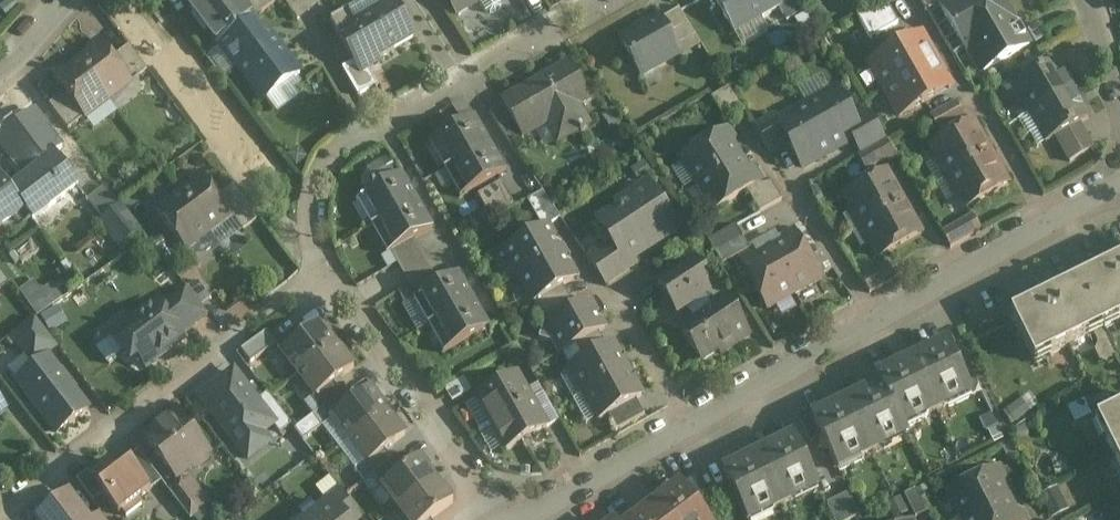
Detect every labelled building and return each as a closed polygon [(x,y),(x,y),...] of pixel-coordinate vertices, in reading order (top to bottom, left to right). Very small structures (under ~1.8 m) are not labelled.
[(220,45),(251,22),(252,21),(280,0),(185,0),(220,45)] [(296,18),(318,1),(318,0),(282,0),(296,18)] [(388,2),(369,13),(372,19),(358,27),(356,28),(376,61),(377,60),(416,37),(406,17),(397,0),(391,0),(388,1),(388,2)] [(457,14),(480,0),(449,0),(457,14)] [(737,35),(779,9),(781,8),(776,0),(716,0),(737,35)] [(801,0),(776,0),(781,8),(779,9),(787,21),(807,9),(801,0)] [(857,16),(870,39),(898,24),(885,0),(857,16)] [(928,10),(935,6),(939,4),(941,7),(952,0),(922,0),(928,10)] [(939,4),(968,56),(973,53),(984,72),(1030,45),(1004,0),(952,0),(941,7),(939,4)] [(348,9),(330,20),(340,38),(356,28),(358,27),(348,9)] [(659,17),(621,40),(644,78),(681,57),(676,48),(696,36),(680,11),(662,22),(659,17)] [(251,22),(220,45),(237,67),(268,43),(267,43),(251,22),(252,21),(251,22)] [(376,61),(356,28),(340,38),(354,62),(360,72),(367,68),(378,62),(377,60),(376,61)] [(870,65),(885,91),(937,62),(922,36),(870,65)] [(268,43),(237,67),(263,102),(300,73),(273,38),(267,43),(268,43)] [(99,40),(92,45),(90,56),(80,63),(109,101),(132,83),(99,40)] [(1039,55),(1016,68),(1023,80),(1046,67),(1039,55)] [(1023,80),(1014,85),(1030,114),(1072,90),(1056,61),(1046,67),(1023,80)] [(367,68),(360,72),(354,62),(342,68),(358,96),(377,85),(367,68)] [(951,88),(937,62),(885,91),(899,117),(951,88)] [(80,63),(70,71),(60,69),(53,75),(65,92),(85,117),(86,118),(109,101),(80,63)] [(571,66),(503,104),(522,135),(523,138),(549,124),(559,142),(588,126),(577,108),(590,100),(571,66)] [(729,88),(711,98),(725,122),(743,111),(729,88)] [(1072,90),(1030,114),(1047,142),(1056,137),(1079,124),(1089,118),(1072,90)] [(836,91),(807,108),(832,152),(853,140),(861,136),(853,123),(836,91)] [(85,117),(65,92),(49,104),(68,130),(85,117)] [(957,101),(931,116),(940,131),(966,116),(957,101)] [(522,135),(505,107),(492,115),(510,142),(522,135)] [(779,123),(778,124),(789,144),(803,168),(832,152),(807,108),(779,123)] [(869,114),(853,123),(861,136),(853,140),(862,155),(874,149),(887,142),(869,114)] [(775,117),(755,129),(771,154),(789,144),(778,124),(779,123),(775,117)] [(476,119),(431,145),(445,171),(491,144),(476,119)] [(974,124),(933,147),(949,177),(989,154),(981,140),(983,139),(974,124)] [(1079,124),(1056,137),(1062,149),(1086,135),(1079,124)] [(729,129),(681,160),(697,185),(738,159),(731,149),(734,147),(737,140),(729,129)] [(1086,135),(1062,149),(1070,162),(1093,149),(1086,135)] [(887,142),(874,149),(882,163),(884,167),(895,155),(887,142)] [(491,144),(445,171),(461,198),(507,171),(491,144)] [(862,155),(858,158),(866,172),(882,163),(874,149),(862,155)] [(53,153),(8,188),(26,212),(33,221),(79,187),(53,153)] [(989,154),(949,177),(966,206),(1007,182),(998,167),(997,168),(989,154)] [(748,170),(746,172),(738,159),(697,185),(714,211),(747,190),(761,182),(763,181),(757,172),(748,170)] [(233,217),(200,173),(193,179),(191,189),(181,197),(210,234),(233,217)] [(887,174),(846,197),(862,226),(901,204),(893,190),(895,189),(887,174)] [(404,175),(357,202),(372,228),(419,201),(404,175)] [(26,212),(8,188),(0,178),(0,232),(26,212)] [(502,182),(479,194),(486,208),(509,195),(502,182)] [(772,183),(762,186),(761,182),(747,190),(760,212),(782,200),(772,183)] [(648,185),(616,206),(618,210),(598,224),(611,244),(624,264),(631,259),(676,229),(648,185)] [(105,187),(87,200),(102,220),(120,207),(105,187)] [(542,193),(527,202),(542,229),(547,226),(547,227),(560,219),(542,193)] [(509,195),(486,208),(493,220),(516,208),(509,195)] [(210,234),(181,197),(171,204),(161,203),(154,208),(186,252),(210,234)] [(419,201),(372,228),(387,254),(391,252),(415,239),(434,227),(419,201)] [(901,204),(862,226),(879,256),(919,233),(910,217),(909,218),(901,204)] [(120,207),(102,220),(121,245),(138,232),(120,207)] [(973,215),(943,233),(952,247),(982,230),(973,215)] [(542,229),(505,251),(520,277),(562,253),(547,227),(547,226),(542,229)] [(736,226),(709,241),(716,252),(742,237),(736,226)] [(822,280),(794,230),(785,235),(782,244),(783,246),(772,252),(796,294),(822,280)] [(742,237),(716,252),(722,264),(749,249),(742,237)] [(415,239),(391,252),(398,264),(422,250),(415,239)] [(611,244),(588,260),(604,284),(635,264),(631,259),(624,264),(611,244)] [(422,250),(398,264),(404,275),(428,261),(422,250)] [(796,294),(772,252),(759,259),(758,257),(749,255),(740,260),(768,310),(796,294)] [(562,253),(520,277),(534,303),(563,287),(576,279),(562,253)] [(693,260),(664,279),(673,293),(666,297),(677,312),(683,308),(705,294),(696,280),(703,275),(693,260)] [(1010,316),(1034,364),(1119,321),(1119,260),(1010,316)] [(428,261),(404,275),(411,286),(434,272),(428,261)] [(887,264),(861,279),(870,293),(896,279),(887,264)] [(434,272),(411,286),(418,298),(441,285),(434,272)] [(10,287),(0,273),(0,295),(10,287)] [(418,298),(414,301),(429,327),(477,300),(461,273),(441,285),(418,298)] [(65,297),(55,282),(43,290),(36,280),(21,289),(38,315),(65,297)] [(211,300),(197,281),(188,288),(202,307),(211,300)] [(563,287),(534,303),(541,315),(569,298),(563,287)] [(188,288),(161,308),(181,335),(207,315),(202,307),(188,288)] [(724,297),(712,305),(705,294),(683,308),(692,322),(680,330),(702,362),(718,351),(721,355),(750,335),(724,297)] [(569,298),(541,315),(547,326),(576,310),(569,298)] [(477,300),(429,327),(445,355),(492,328),(477,300)] [(576,310),(547,326),(541,329),(538,339),(549,342),(554,339),(562,353),(575,345),(598,332),(599,332),(604,329),(589,302),(576,310)] [(157,304),(119,333),(117,344),(124,353),(135,354),(137,353),(147,367),(184,339),(181,335),(161,308),(157,304)] [(61,305),(45,313),(54,330),(70,322),(61,305)] [(35,318),(12,336),(34,364),(56,346),(35,318)] [(319,323),(281,351),(299,374),(337,346),(319,323)] [(268,331),(240,351),(250,364),(277,344),(268,331)] [(598,332),(575,345),(583,359),(607,346),(599,332),(598,332)] [(583,359),(570,367),(585,393),(627,369),(612,343),(583,359)] [(879,385),(812,419),(821,437),(837,469),(839,468),(836,463),(856,453),(864,456),(880,448),(882,440),(902,430),(905,436),(907,435),(900,421),(919,412),(928,415),(944,407),(947,399),(965,390),(968,395),(970,394),(946,344),(876,378),(879,385)] [(337,346),(299,374),(315,396),(316,397),(334,384),(354,368),(337,346)] [(73,392),(48,359),(17,383),(57,433),(88,409),(74,391),(73,392)] [(627,369),(585,393),(599,420),(608,415),(636,399),(641,396),(627,369)] [(234,373),(200,398),(241,450),(264,432),(273,425),(274,425),(257,403),(234,373)] [(517,374),(476,397),(491,424),(532,400),(544,394),(543,393),(532,400),(517,374)] [(334,384),(316,397),(315,396),(311,399),(320,411),(342,394),(334,384)] [(350,405),(332,418),(333,419),(350,441),(388,413),(370,390),(350,405)] [(1032,393),(1006,409),(1014,422),(1040,406),(1032,393)] [(1109,393),(1071,404),(1076,420),(1114,409),(1109,393)] [(320,411),(314,416),(322,428),(333,419),(332,418),(350,405),(342,394),(320,411)] [(267,395),(257,403),(274,425),(273,425),(280,435),(292,426),(267,395)] [(636,399),(608,415),(617,430),(644,415),(636,399)] [(532,400),(491,424),(506,450),(547,427),(532,400)] [(1093,423),(1119,474),(1119,408),(1093,423)] [(209,452),(178,412),(144,438),(175,478),(191,466),(197,467),(206,460),(207,454),(209,452)] [(388,413),(350,441),(366,463),(367,464),(385,451),(405,435),(388,413)] [(812,419),(810,415),(799,420),(810,442),(821,437),(812,419)] [(314,416),(296,430),(304,441),(322,428),(314,416)] [(274,444),(264,432),(241,450),(250,462),(274,444)] [(723,472),(746,519),(748,519),(746,517),(767,507),(773,510),(792,501),(795,493),(813,484),(816,489),(817,489),(793,438),(723,472)] [(385,451),(367,464),(366,463),(355,471),(364,483),(373,476),(393,461),(385,451)] [(162,482),(138,452),(127,459),(131,465),(151,491),(162,482)] [(393,461),(373,476),(382,488),(413,465),(404,453),(393,461)] [(413,465),(382,488),(398,510),(435,482),(429,473),(430,473),(420,459),(413,465)] [(131,465),(120,473),(112,462),(92,477),(91,478),(103,495),(119,515),(121,513),(125,517),(142,504),(139,500),(151,491),(131,465)] [(998,467),(947,492),(960,519),(1004,498),(998,486),(1000,485),(1003,476),(998,467)] [(92,477),(88,473),(76,481),(93,503),(103,495),(91,478),(92,477)] [(203,510),(181,481),(168,491),(190,519),(203,510)] [(398,510),(406,519),(431,519),(453,503),(443,490),(442,491),(435,482),(398,510)] [(634,519),(705,519),(680,486),(634,519)] [(1053,518),(1070,510),(1059,486),(1041,494),(1053,518)] [(916,488),(904,494),(915,517),(927,511),(916,488)] [(346,497),(340,490),(328,500),(332,505),(333,504),(345,519),(356,519),(361,517),(346,497)] [(826,503),(834,519),(849,519),(860,514),(849,492),(826,503)] [(37,518),(39,519),(89,519),(69,494),(37,518)] [(960,519),(1024,519),(1021,513),(1013,510),(1010,511),(1004,498),(960,519)] [(333,504),(332,505),(313,519),(345,519),(333,504)]
